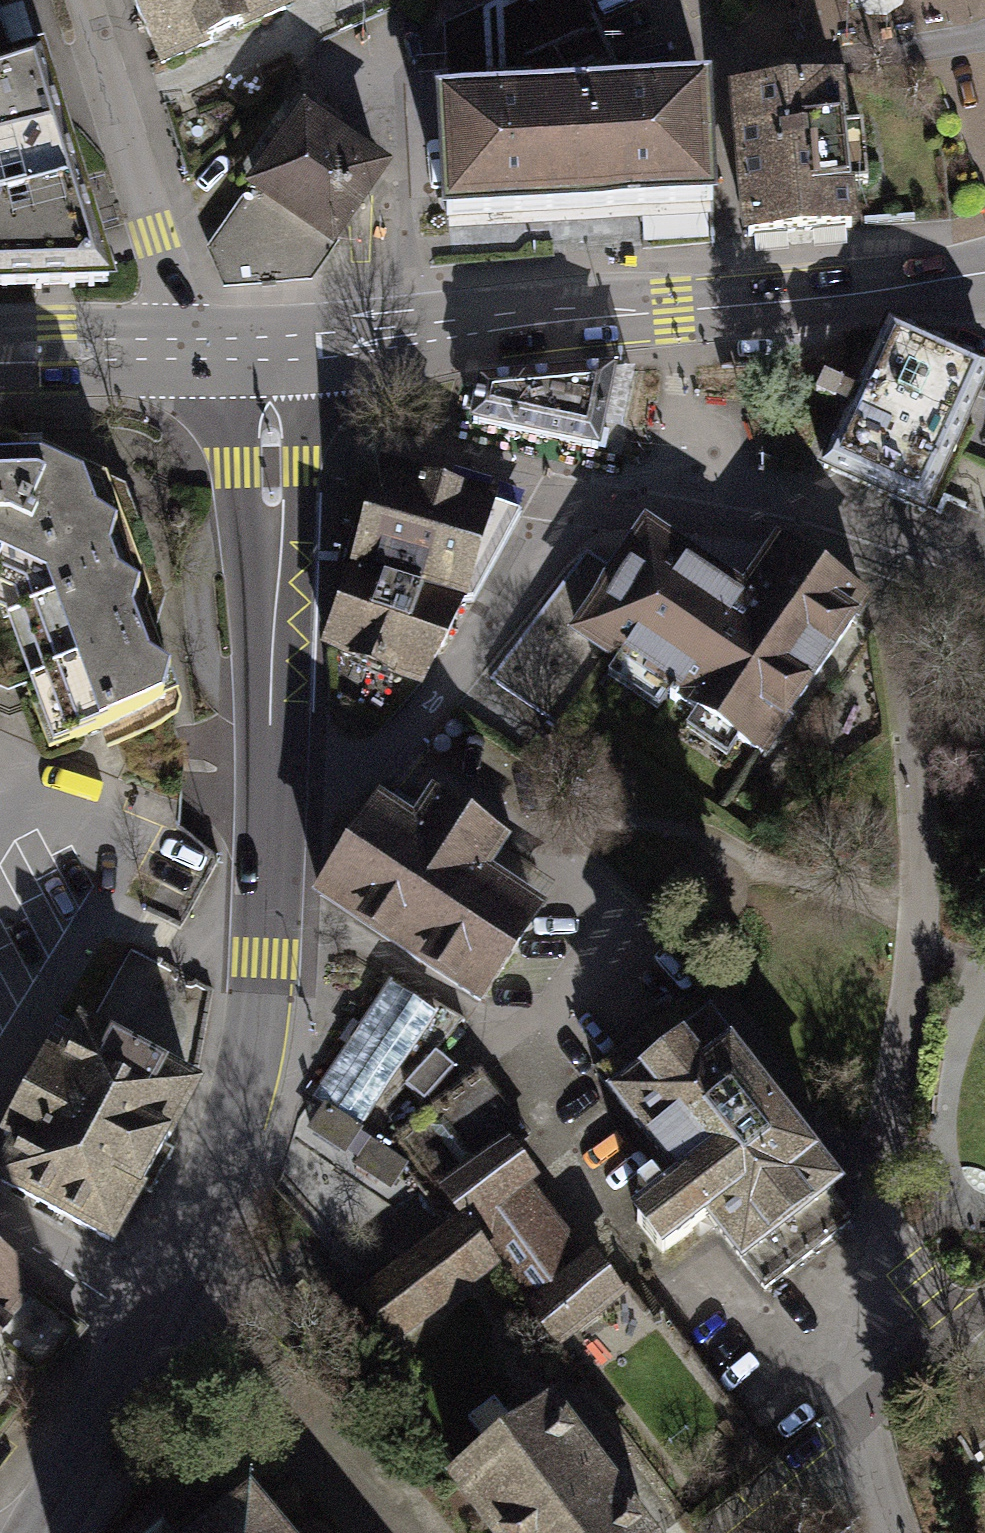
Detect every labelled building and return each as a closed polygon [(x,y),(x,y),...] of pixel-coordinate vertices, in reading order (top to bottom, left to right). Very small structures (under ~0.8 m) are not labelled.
[(170,58),(305,0),(145,0),(170,58)] [(718,217),(714,89),(622,92),(583,0),(505,0),(438,28),(444,226),(718,217)] [(55,285),(116,284),(105,247),(42,44),(11,53),(0,18),(0,287),(55,285)] [(747,89),(755,244),(856,239),(847,83),(747,89)] [(306,94),(245,180),(261,190),(216,254),(226,289),(311,288),(401,161),(306,94)] [(895,322),(832,467),(930,509),(984,383),(984,361),(895,322)] [(639,372),(483,384),(474,439),(615,465),(639,372)] [(29,599),(74,732),(190,703),(123,482),(93,451),(46,436),(0,438),(0,587),(29,599)] [(438,489),(382,472),(350,585),(328,643),(417,685),(461,621),(470,604),(520,516),(489,504),(438,489)] [(596,558),(584,550),(499,673),(559,713),(597,657),(750,762),(862,600),(774,540),(749,577),(742,587),(691,552),(640,517),(606,565),(596,558)] [(380,804),(314,903),(484,1015),(550,915),(494,878),(513,849),(432,796),(413,825),(380,804)] [(444,1015),(391,980),(311,1100),(322,1108),(363,1134),(444,1015)] [(683,1009),(595,1077),(612,1099),(605,1104),(674,1193),(628,1228),(662,1271),(708,1235),(741,1277),(746,1273),(767,1301),(857,1231),(836,1203),(845,1196),(710,1024),(700,1031),(683,1009)] [(193,1093),(79,1031),(0,1175),(0,1181),(111,1242),(193,1093)] [(454,1072),(434,1055),(404,1089),(423,1107),(454,1072)] [(541,1185),(516,1151),(533,1139),(480,1067),(387,1136),(435,1200),(440,1196),(457,1219),(367,1285),(352,1296),(387,1345),(502,1260),(563,1342),(623,1298),(594,1259),(589,1263),(535,1189),(541,1185)] [(363,1134),(322,1108),(306,1130),(346,1156),(363,1134)] [(408,1165),(370,1139),(352,1167),(390,1192),(408,1165)] [(30,1394),(81,1331),(0,1266),(0,1431),(30,1394)] [(451,1486),(489,1532),(654,1532),(551,1406),(451,1486)] [(211,1532),(271,1532),(247,1503),(211,1532)]
